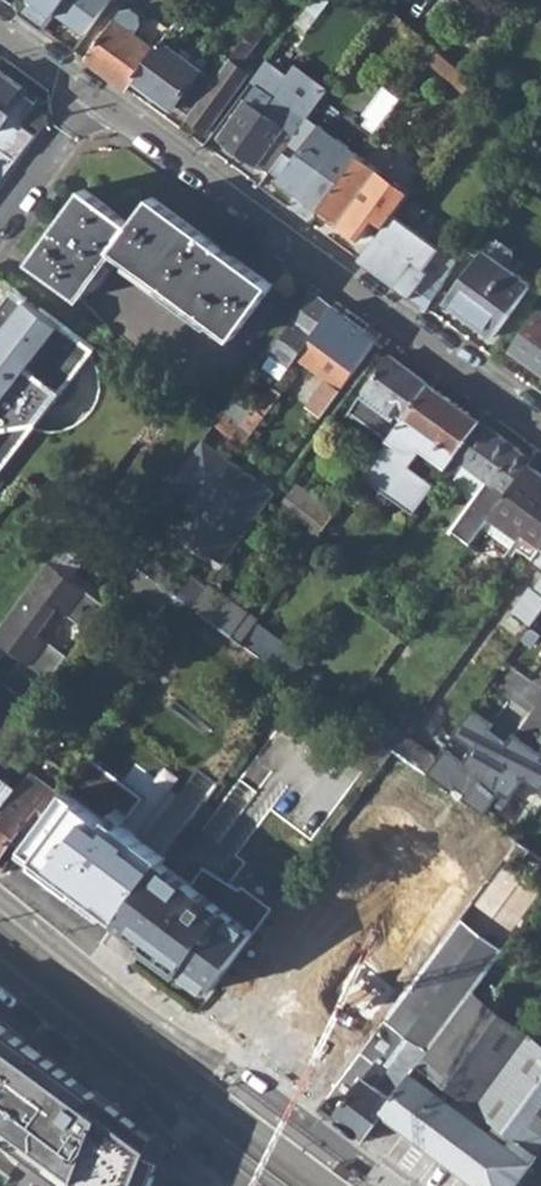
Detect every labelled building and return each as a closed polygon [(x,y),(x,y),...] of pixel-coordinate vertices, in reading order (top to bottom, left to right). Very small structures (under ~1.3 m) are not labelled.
[(29,3),(68,31),(62,40),(77,51),(111,0),(31,0),(29,3)] [(87,59),(131,91),(138,81),(164,43),(173,30),(161,21),(143,26),(143,16),(133,9),(122,12),(87,59)] [(244,40),(229,60),(241,69),(255,48),(244,40)] [(181,107),(191,115),(216,80),(164,43),(138,81),(178,111),(181,107)] [(427,60),(448,75),(456,63),(437,47),(427,60)] [(251,75),(241,69),(229,60),(216,80),(191,115),(188,118),(209,133),(251,75)] [(253,80),(258,84),(272,63),(267,60),(253,80)] [(221,138),(269,173),(271,170),(298,132),(311,114),(330,88),(294,63),(287,73),(272,63),(258,84),(221,138)] [(37,136),(19,122),(35,102),(24,94),(27,89),(0,69),(0,184),(37,136)] [(311,114),(298,132),(308,140),(281,178),(323,207),(362,152),(311,114)] [(323,207),(364,237),(379,217),(388,224),(395,213),(422,176),(411,169),(422,154),(381,125),(362,152),(323,207)] [(271,170),(281,178),(308,140),(298,132),(271,170)] [(90,315),(201,395),(278,288),(155,198),(135,225),(87,190),(31,264),(94,310),(90,315)] [(362,260),(432,310),(462,251),(446,239),(440,247),(395,213),(388,224),(362,260)] [(450,301),(497,335),(536,284),(488,249),(450,301)] [(16,288),(0,309),(0,470),(96,347),(16,288)] [(314,299),(307,306),(265,364),(280,376),(289,364),(329,310),(314,299)] [(259,360),(265,364),(307,306),(302,301),(259,360)] [(329,310),(289,364),(320,385),(300,412),(315,423),(335,396),(323,387),(339,366),(351,375),(373,344),(329,310)] [(540,368),(540,315),(516,350),(540,368)] [(351,375),(335,396),(342,400),(380,349),(373,344),(351,375)] [(388,356),(364,390),(365,391),(403,419),(427,384),(388,356)] [(335,396),(351,375),(339,366),(323,387),(335,396)] [(422,448),(446,467),(479,422),(427,384),(403,419),(388,439),(361,476),(412,513),(433,485),(408,466),(422,448)] [(403,419),(365,391),(360,397),(350,412),(388,439),(403,419)] [(205,435),(235,452),(272,401),(266,396),(245,423),(241,422),(233,433),(214,422),(205,435)] [(517,449),(479,422),(446,467),(438,479),(446,485),(460,467),(482,485),(443,535),(465,551),(492,514),(502,500),(529,463),(531,461),(516,451),(517,449)] [(195,487),(220,455),(201,441),(169,484),(197,505),(176,533),(183,538),(212,500),(195,487)] [(222,567),(274,496),(220,455),(195,487),(212,500),(183,538),(222,567)] [(529,463),(502,500),(492,514),(539,550),(540,547),(540,472),(529,463)] [(285,498),(322,530),(333,514),(296,483),(285,498)] [(344,499),(353,505),(360,494),(352,488),(344,499)] [(525,569),(531,573),(540,561),(535,556),(525,569)] [(65,659),(40,639),(59,614),(84,632),(103,607),(44,565),(0,626),(0,647),(19,661),(0,687),(0,748),(65,659)] [(533,587),(529,584),(513,607),(525,616),(520,623),(527,628),(535,616),(540,609),(540,577),(533,587)] [(194,606),(241,640),(255,622),(208,587),(194,606)] [(231,662),(242,670),(256,651),(245,643),(231,662)] [(390,750),(392,751),(403,736),(405,733),(379,715),(383,710),(367,698),(350,720),(390,750)] [(434,758),(422,773),(440,786),(459,800),(481,816),(499,791),(509,798),(523,779),(540,791),(540,752),(539,754),(512,734),(504,744),(486,731),(491,724),(469,708),(451,734),(471,748),(461,761),(441,747),(434,758)] [(434,758),(403,736),(392,751),(422,773),(434,758)] [(422,773),(392,751),(390,750),(376,769),(366,783),(407,812),(415,799),(424,806),(440,786),(422,773)] [(59,788),(34,770),(22,786),(0,770),(0,864),(2,865),(59,788)] [(459,800),(440,786),(424,806),(444,820),(459,800)] [(93,902),(119,920),(129,905),(161,859),(64,791),(22,852),(42,867),(93,902)] [(359,793),(335,826),(347,835),(371,802),(359,793)] [(388,897),(444,939),(474,899),(486,883),(468,869),(457,882),(420,853),(388,897)] [(193,882),(161,859),(129,905),(158,927),(149,939),(216,988),(265,921),(275,907),(245,884),(242,888),(205,865),(193,882)] [(540,896),(540,886),(509,862),(479,901),(516,929),(540,896)] [(275,907),(265,921),(278,929),(304,894),(292,885),(275,907)] [(387,1014),(410,1032),(432,1050),(474,993),(519,933),(474,899),(444,939),(387,1014)] [(158,927),(129,905),(119,920),(149,939),(158,927)] [(485,1185),(515,1185),(540,1153),(540,1043),(474,993),(432,1050),(386,1112),(485,1185)] [(0,1019),(0,1116),(36,1143),(28,1154),(71,1185),(157,1185),(171,1150),(159,1136),(0,1019)] [(386,1112),(432,1050),(410,1032),(387,1064),(363,1047),(321,1104),(367,1139),(386,1112)] [(13,1171),(25,1149),(0,1135),(0,1164),(13,1171)] [(351,1174),(338,1164),(332,1172),(346,1182),(351,1174)]
